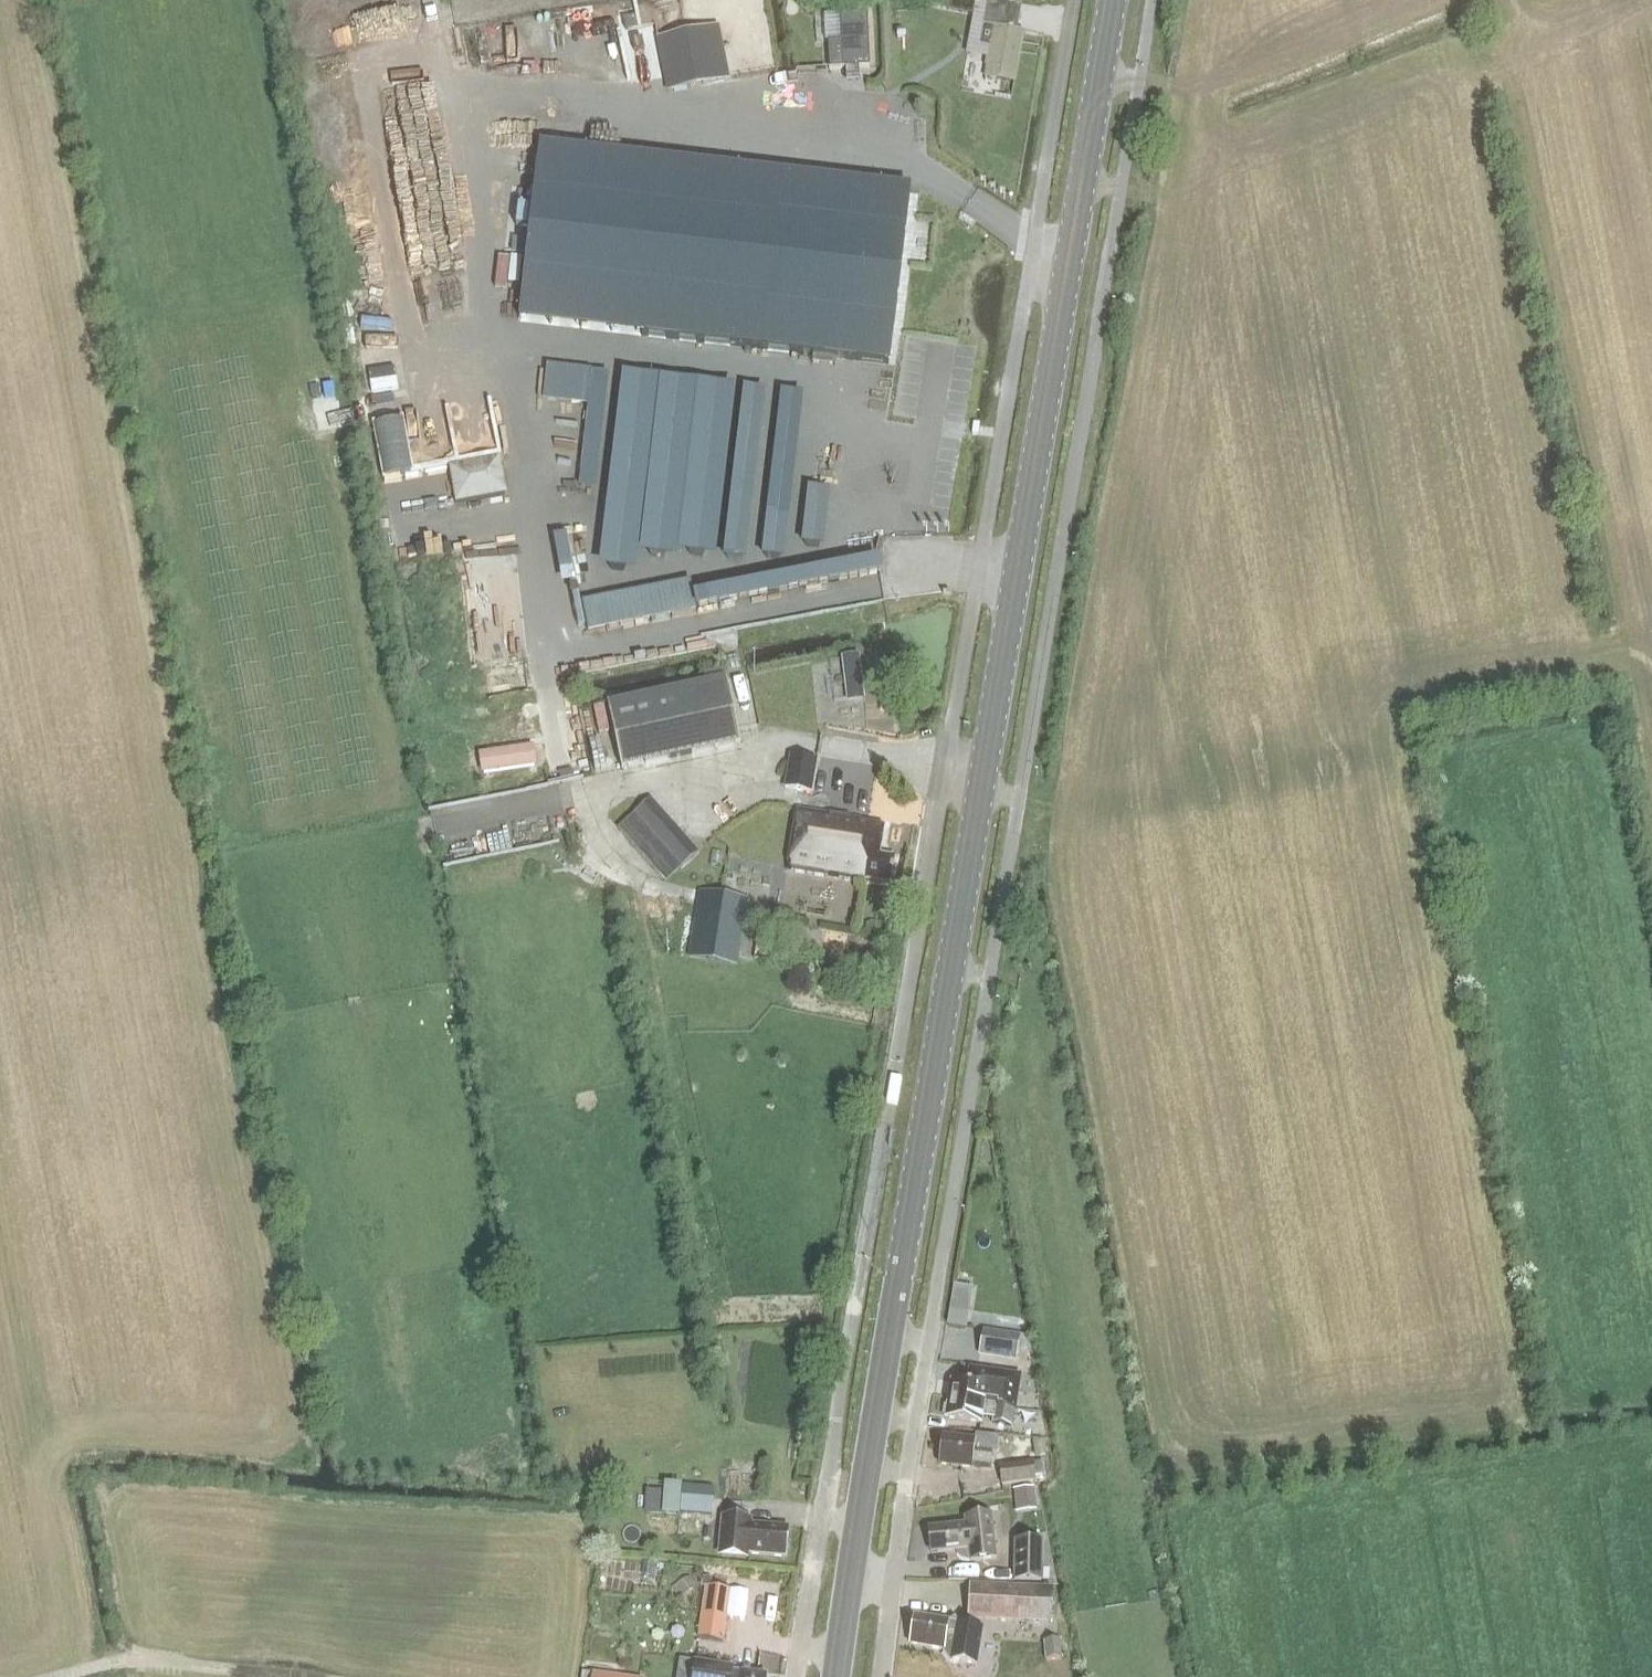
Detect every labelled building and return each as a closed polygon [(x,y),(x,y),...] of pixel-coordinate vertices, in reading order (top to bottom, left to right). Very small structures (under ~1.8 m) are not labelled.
[(947,10),(973,15),(976,0),(949,0),(947,10)] [(987,2),(984,17),(996,20),(999,4),(987,2)] [(867,12),(826,14),(829,69),(845,68),(846,78),(859,77),(859,67),(870,67),(867,12)] [(983,27),(980,46),(991,48),(989,60),(986,61),(985,64),(987,67),(987,69),(1001,72),(999,79),(1014,82),(1023,33),(1015,32),(983,27)] [(658,41),(668,91),(726,79),(716,29),(658,41)] [(851,138),(882,139),(882,129),(851,128),(851,138)] [(539,145),(529,233),(652,247),(769,261),(780,173),(539,145)] [(652,247),(641,335),(812,355),(836,358),(888,364),(909,188),(780,173),(769,261),(652,247)] [(641,335),(652,247),(529,233),(519,321),(641,335)] [(690,456),(726,460),(735,389),(699,384),(690,456)] [(743,386),(723,558),(747,560),(766,389),(743,386)] [(781,390),(761,557),(785,560),(804,393),(781,390)] [(550,413),(553,429),(668,412),(665,396),(550,413)] [(464,468),(472,500),(499,493),(491,461),(464,468)] [(808,488),(802,545),(825,548),(832,490),(808,488)] [(883,572),(880,556),(715,588),(718,604),(883,572)] [(692,576),(581,599),(587,630),(699,607),(692,576)] [(859,655),(841,657),(847,702),(864,700),(859,655)] [(720,680),(602,707),(617,772),(735,745),(720,680)] [(539,745),(499,749),(502,774),(541,770),(539,745)] [(807,792),(812,762),(787,758),(782,788),(807,792)] [(651,798),(633,814),(642,825),(661,809),(651,798)] [(856,820),(794,811),(795,807),(793,807),(783,876),(784,876),(785,873),(854,883),(854,879),(888,884),(891,858),(875,856),(880,827),(856,823),(856,820)] [(642,825),(633,814),(618,826),(665,881),(698,853),(661,809),(642,825)] [(744,921),(695,913),(688,958),(737,966),(744,921)] [(966,1328),(968,1315),(949,1312),(947,1325),(966,1328)] [(1021,1335),(982,1329),(978,1356),(1017,1362),(1021,1335)] [(994,1406),(1013,1409),(1019,1377),(971,1370),(969,1384),(951,1381),(949,1397),(994,1404),(994,1406)] [(994,1404),(949,1397),(945,1418),(980,1424),(982,1416),(993,1418),(992,1423),(1011,1426),(1013,1409),(994,1406),(994,1404)] [(997,1453),(999,1438),(975,1435),(974,1441),(942,1437),(939,1465),(990,1471),(992,1452),(997,1453)] [(1032,1440),(1034,1457),(1046,1456),(1044,1440),(1032,1440)] [(1000,1468),(1002,1484),(1033,1481),(1031,1464),(1000,1468)] [(727,1469),(726,1498),(741,1499),(742,1485),(759,1486),(759,1470),(727,1469)] [(713,1488),(682,1485),(680,1512),(711,1515),(713,1488)] [(1036,1510),(1034,1487),(1014,1489),(1016,1512),(1036,1510)] [(969,1559),(996,1555),(990,1512),(963,1516),(964,1522),(927,1527),(931,1552),(955,1549),(957,1552),(959,1556),(962,1558),(965,1559),(969,1559)] [(752,1523),(753,1518),(721,1516),(717,1557),(749,1559),(749,1555),(787,1558),(789,1526),(752,1523)] [(1040,1580),(1040,1539),(1012,1539),(1011,1580),(1040,1580)] [(971,1585),(969,1619),(1048,1624),(1050,1589),(971,1585)] [(701,1612),(697,1639),(722,1643),(726,1616),(701,1612)] [(913,1618),(910,1644),(931,1647),(932,1649),(942,1650),(951,1663),(958,1657),(961,1661),(977,1663),(982,1627),(948,1623),(948,1621),(931,1619),(931,1620),(913,1618)] [(1062,1660),(1059,1641),(1044,1643),(1046,1662),(1062,1660)] [(694,1660),(692,1676),(768,1676),(768,1675),(733,1669),(734,1666),(694,1660)]
